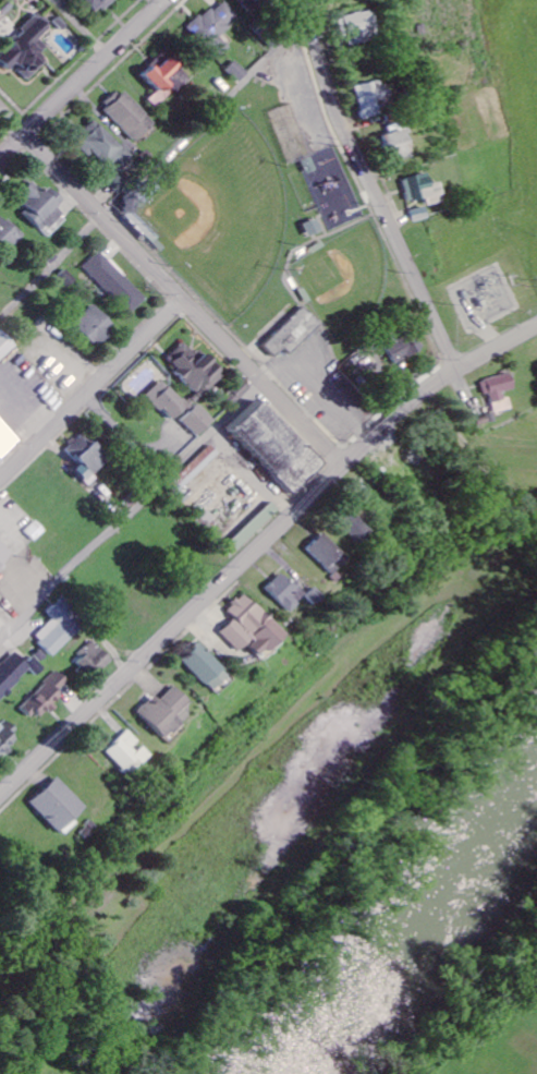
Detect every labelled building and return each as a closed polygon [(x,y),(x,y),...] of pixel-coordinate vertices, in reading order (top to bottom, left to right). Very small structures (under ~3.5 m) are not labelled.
[(99,15),(115,0),(85,0),(99,15)] [(224,0),(222,0),(192,30),(221,58),(232,47),(221,35),(240,16),(224,0)] [(248,11),(266,0),(241,0),(248,11)] [(377,39),(371,10),(338,17),(342,35),(346,34),(348,45),(377,39)] [(51,62),(43,53),(50,48),(42,39),(53,29),(40,15),(24,30),(27,34),(0,58),(11,70),(19,63),(33,78),(51,62)] [(161,90),(151,100),(158,108),(191,77),(168,52),(145,74),(161,90)] [(229,70),(241,83),(251,74),(239,61),(229,70)] [(354,86),(360,119),(378,116),(376,105),(390,103),(386,80),(354,86)] [(157,123),(125,89),(106,107),(137,141),(157,123)] [(78,141),(116,178),(111,184),(121,194),(132,184),(119,171),(134,155),(98,120),(78,141)] [(380,134),(386,162),(409,158),(403,130),(380,134)] [(405,202),(425,199),(426,205),(443,202),(440,183),(429,185),(428,174),(401,178),(405,202)] [(51,238),(68,218),(58,209),(66,201),(51,186),(46,192),(34,182),(19,199),(30,209),(25,214),(51,238)] [(8,254),(25,239),(0,211),(0,245),(8,254)] [(310,237),(323,231),(318,219),(304,225),(310,237)] [(149,298),(103,251),(87,267),(133,314),(149,298)] [(78,282),(70,269),(60,276),(68,288),(78,282)] [(76,326),(99,348),(119,327),(96,305),(76,326)] [(266,352),(279,364),(289,354),(294,360),(324,330),(306,313),(266,352)] [(392,363),(422,351),(413,329),(392,338),(393,341),(385,344),(392,363)] [(2,330),(0,331),(0,363),(18,345),(2,330)] [(197,354),(186,343),(168,360),(202,395),(225,373),(202,349),(197,354)] [(384,364),(373,349),(355,362),(366,377),(384,364)] [(481,382),(485,395),(490,394),(496,414),(512,409),(507,392),(517,389),(512,373),(481,382)] [(176,420),(190,407),(165,381),(149,396),(163,412),(165,409),(176,420)] [(324,465),(265,400),(234,429),(293,493),(324,465)] [(184,422),(201,437),(216,420),(199,405),(184,422)] [(0,418),(0,463),(23,441),(0,418)] [(93,475),(110,458),(84,433),(77,441),(75,439),(66,449),(82,464),(75,471),(91,486),(97,479),(93,475)] [(180,494),(223,454),(214,445),(172,485),(180,494)] [(337,524),(356,545),(370,532),(351,511),(337,524)] [(345,560),(321,533),(304,549),(328,575),(345,560)] [(14,553),(0,540),(0,567),(14,553)] [(303,596),(281,573),(264,589),(286,612),(303,596)] [(321,598),(311,588),(303,596),(313,607),(321,598)] [(219,633),(238,653),(247,645),(260,659),(284,635),(244,593),(226,611),(234,619),(219,633)] [(54,619),(36,638),(55,657),(86,623),(61,600),(48,614),(54,619)] [(88,673),(93,667),(101,674),(114,659),(94,641),(75,661),(88,673)] [(229,674),(198,644),(181,662),(213,692),(229,674)] [(34,671),(38,676),(44,671),(34,659),(28,664),(18,652),(0,668),(0,700),(34,671)] [(65,698),(59,692),(69,683),(60,672),(24,705),(39,721),(65,698)] [(189,701),(174,686),(159,701),(154,696),(137,713),(165,740),(182,724),(174,716),(189,701)] [(9,750),(8,749),(21,739),(5,717),(0,721),(0,757),(9,750)] [(150,756),(140,745),(140,744),(128,731),(105,752),(128,777),(150,756)] [(31,803),(62,837),(76,824),(73,820),(86,808),(58,778),(31,803)]
